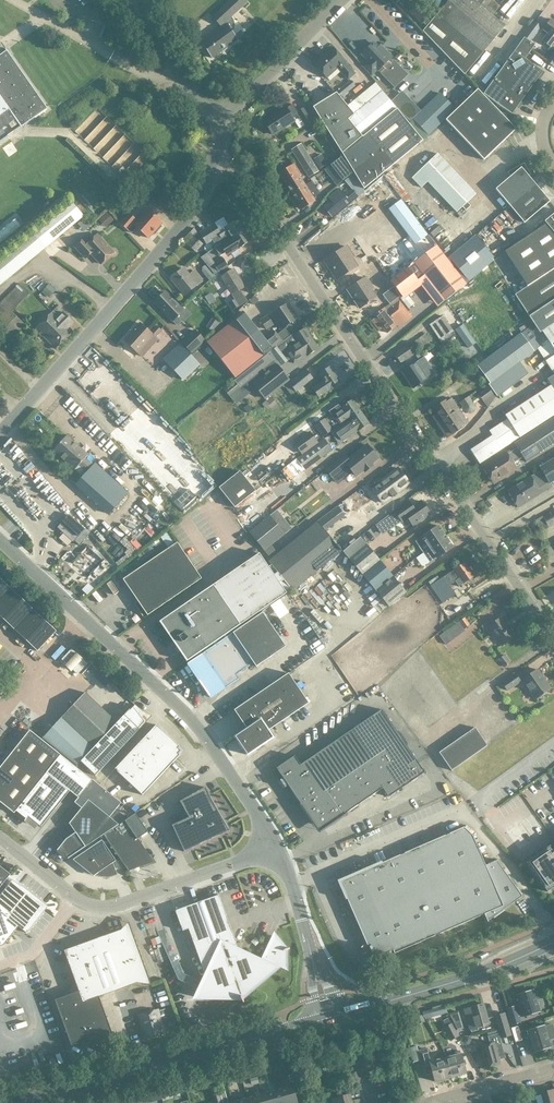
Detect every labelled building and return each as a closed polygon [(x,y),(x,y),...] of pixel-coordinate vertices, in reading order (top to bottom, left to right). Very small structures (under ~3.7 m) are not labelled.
[(214,18),(222,26),(248,2),(246,0),(233,0),(214,18)] [(437,15),(423,31),(465,74),(505,27),(480,6),(485,0),(487,2),(488,0),(450,0),(437,15)] [(420,24),(430,15),(419,3),(409,13),(420,24)] [(547,61),(553,66),(553,21),(551,19),(543,30),(548,33),(542,41),(551,47),(543,58),(547,61)] [(524,38),(529,41),(539,27),(535,23),(524,38)] [(213,59),(238,40),(228,25),(202,44),(213,59)] [(524,38),(501,69),(530,90),(543,72),(535,67),(525,59),(535,46),(529,41),(524,38)] [(396,75),(403,69),(394,61),(392,63),(388,60),(391,56),(382,46),(380,48),(375,43),(364,54),(370,60),(364,66),(372,75),(373,74),(377,79),(382,74),(389,67),(396,75)] [(333,48),(315,64),(326,77),(337,67),(348,79),(354,74),(344,62),(344,61),(333,48)] [(49,110),(8,51),(0,56),(0,144),(49,110)] [(482,76),(492,57),(488,55),(477,73),(482,76)] [(389,67),(382,74),(395,87),(408,75),(403,69),(396,75),(389,67)] [(530,90),(501,69),(484,94),(512,115),(530,90)] [(425,138),(384,89),(351,116),(336,93),(315,107),(320,116),(364,189),(425,138)] [(448,121),(447,122),(485,162),(517,130),(479,91),(458,111),(459,111),(448,121)] [(412,119),(430,137),(435,142),(448,129),(442,122),(446,119),(448,121),(459,111),(458,111),(457,112),(440,92),(412,119)] [(314,121),(308,112),(305,108),(299,112),(293,116),(286,107),(265,120),(275,135),(296,121),(302,117),(307,125),(314,121)] [(315,107),(308,112),(314,121),(320,116),(315,107)] [(291,150),(308,178),(318,171),(301,144),(291,150)] [(476,194),(438,154),(419,172),(457,213),(476,194)] [(343,181),(353,172),(340,157),(330,165),(343,181)] [(510,207),(536,185),(528,176),(531,175),(524,163),(508,172),(510,177),(496,189),(504,199),(510,207)] [(279,174),(292,195),(303,188),(306,186),(300,176),(302,175),(295,164),(279,174)] [(318,189),(331,176),(327,172),(314,185),(318,189)] [(536,185),(510,207),(524,223),(550,202),(536,185)] [(303,188),(292,195),(302,210),(316,201),(314,198),(316,196),(314,192),(311,194),(306,186),(303,188)] [(338,195),(335,192),(331,196),(334,199),(324,208),(331,216),(357,195),(352,190),(343,198),(340,194),(338,195)] [(401,200),(389,209),(396,218),(408,209),(401,200)] [(0,257),(0,261),(12,275),(46,248),(83,218),(70,201),(32,231),(0,257)] [(356,201),(339,213),(344,219),(361,208),(356,201)] [(137,221),(129,214),(120,223),(128,230),(131,233),(136,227),(148,238),(156,230),(159,230),(161,227),(161,224),(161,223),(147,210),(137,221)] [(108,225),(114,220),(107,213),(102,218),(108,225)] [(553,269),(553,214),(544,223),(546,225),(505,252),(528,287),(553,269)] [(338,215),(322,231),(327,236),(343,220),(338,215)] [(373,231),(379,226),(372,217),(366,222),(373,231)] [(235,237),(245,231),(245,230),(246,229),(240,219),(238,220),(238,219),(225,227),(225,228),(219,231),(215,223),(200,233),(207,244),(213,240),(215,242),(221,238),(224,243),(231,239),(229,237),(233,234),(235,237)] [(362,226),(355,230),(363,244),(367,242),(370,247),(379,242),(375,236),(369,240),(362,226)] [(432,241),(422,227),(409,235),(409,243),(416,253),(432,241)] [(231,239),(224,243),(221,245),(221,244),(215,248),(220,256),(226,252),(228,255),(250,241),(249,238),(250,238),(245,231),(235,237),(233,234),(229,237),(231,239)] [(195,252),(202,244),(193,236),(189,233),(182,241),(195,252)] [(88,243),(84,238),(75,247),(86,258),(91,253),(101,264),(113,253),(97,235),(88,243)] [(447,259),(466,284),(494,261),(492,259),(494,257),(476,236),(447,259)] [(421,286),(437,307),(466,284),(436,245),(390,281),(404,299),(421,286)] [(354,258),(347,247),(325,262),(331,270),(332,268),(340,279),(358,267),(352,259),(354,258)] [(213,264),(214,263),(208,253),(200,258),(214,275),(218,272),(213,264)] [(213,264),(218,272),(227,267),(228,266),(223,258),(214,263),(213,264)] [(0,261),(0,285),(12,275),(0,261)] [(221,277),(230,271),(227,267),(218,272),(221,277)] [(197,285),(197,286),(202,281),(194,271),(189,275),(183,268),(171,278),(185,295),(197,285)] [(234,269),(231,271),(221,277),(232,294),(235,300),(244,295),(240,289),(245,287),(234,269)] [(528,287),(515,295),(529,317),(553,301),(553,269),(528,287)] [(282,271),(265,282),(269,288),(286,277),(282,271)] [(38,286),(48,295),(55,287),(45,278),(38,286)] [(353,296),(360,307),(376,297),(371,289),(373,288),(366,278),(348,290),(352,296),(353,296)] [(30,293),(20,283),(0,303),(0,314),(1,315),(0,316),(0,338),(6,344),(25,325),(12,312),(30,293)] [(263,283),(246,296),(251,303),(268,289),(263,283)] [(383,295),(390,305),(399,299),(400,297),(393,287),(383,295)] [(178,316),(184,311),(165,292),(155,302),(173,321),(177,325),(182,320),(178,316)] [(409,312),(399,299),(390,305),(374,317),(385,331),(382,333),(384,336),(398,326),(395,322),(409,312)] [(239,306),(235,300),(229,304),(233,309),(239,306)] [(529,317),(541,335),(543,334),(553,326),(553,301),(529,317)] [(297,318),(288,304),(272,315),(281,329),(297,318)] [(52,319),(57,315),(53,312),(36,329),(55,348),(61,342),(49,329),(55,323),(52,319)] [(58,317),(57,315),(52,319),(55,323),(49,329),(61,342),(72,331),(69,328),(73,323),(63,312),(58,317)] [(267,316),(260,320),(266,329),(273,325),(267,316)] [(453,332),(443,316),(429,325),(440,341),(453,332)] [(259,347),(237,319),(208,342),(236,378),(282,341),(277,334),(276,333),(259,347)] [(376,332),(369,322),(363,327),(370,336),(376,332)] [(154,335),(155,337),(162,330),(157,326),(150,332),(140,323),(124,340),(138,352),(154,335)] [(463,325),(456,330),(468,347),(475,343),(463,325)] [(419,340),(428,333),(423,326),(414,333),(419,340)] [(548,341),(553,350),(553,326),(543,334),(548,341)] [(277,334),(282,341),(292,333),(287,327),(277,334)] [(285,351),(294,363),(306,355),(307,356),(318,349),(305,328),(294,336),(298,342),(285,351)] [(548,341),(545,343),(544,342),(542,344),(531,329),(523,335),(507,346),(519,364),(539,350),(545,361),(546,361),(553,374),(553,350),(548,341)] [(205,340),(195,330),(182,343),(191,352),(205,340)] [(180,344),(163,359),(183,381),(184,380),(186,382),(199,369),(198,367),(200,365),(180,344)] [(401,363),(413,355),(407,346),(394,354),(401,363)] [(479,369),(476,371),(482,379),(485,377),(490,384),(489,385),(497,396),(527,374),(519,364),(507,346),(478,367),(479,369)] [(243,392),(254,384),(268,372),(277,365),(267,354),(234,381),(243,392)] [(428,380),(418,364),(403,373),(413,389),(428,380)] [(340,381),(330,366),(319,374),(324,381),(313,389),(319,398),(330,390),(329,388),(340,381)] [(291,382),(289,380),(279,367),(270,374),(268,372),(254,384),(266,399),(282,385),(284,387),(291,382)] [(291,382),(284,387),(284,388),(285,387),(291,396),(303,386),(313,378),(306,370),(291,382)] [(482,379),(476,371),(463,381),(465,384),(469,381),(473,386),(482,379)] [(219,382),(222,386),(233,379),(230,375),(219,382)] [(551,386),(505,416),(508,419),(489,431),(492,436),(470,450),(479,464),(501,450),(553,416),(553,376),(547,380),(551,386)] [(158,387),(162,383),(155,377),(151,381),(158,387)] [(488,388),(478,396),(477,397),(479,400),(481,399),(488,408),(495,398),(488,388)] [(462,408),(464,411),(467,413),(471,413),(474,411),(475,407),(474,402),(472,400),(477,397),(478,396),(476,391),(459,403),(462,408)] [(342,424),(360,411),(352,400),(341,408),(339,406),(337,407),(336,406),(328,411),(334,420),(337,418),(342,424)] [(433,417),(438,424),(459,410),(452,400),(447,403),(445,401),(434,408),(438,414),(433,417)] [(464,411),(462,408),(459,410),(438,424),(448,438),(463,428),(462,427),(467,423),(461,413),(464,411)] [(369,423),(360,411),(342,424),(330,432),(338,444),(358,431),(369,423)] [(527,462),(553,444),(553,418),(515,444),(517,446),(523,456),(527,462)] [(332,430),(325,419),(314,426),(322,437),(332,430)] [(306,422),(289,434),(294,441),(311,429),(306,422)] [(295,444),(302,454),(318,443),(311,433),(295,444)] [(53,451),(83,477),(76,485),(109,514),(128,493),(95,464),(94,465),(85,458),(88,455),(67,436),(53,451)] [(324,439),(318,443),(302,454),(296,459),(305,471),(333,450),(324,439)] [(346,473),(348,476),(353,472),(356,476),(364,470),(365,471),(372,466),(371,464),(378,459),(375,455),(376,453),(372,448),(370,448),(367,445),(348,460),(345,455),(326,470),(335,482),(346,473)] [(513,463),(523,456),(517,446),(506,453),(506,452),(483,467),(493,482),(505,474),(506,475),(516,469),(513,463)] [(275,454),(265,459),(270,468),(280,463),(275,454)] [(549,484),(553,481),(553,458),(539,467),(541,471),(547,481),(549,484)] [(408,484),(397,469),(379,482),(385,491),(378,496),(383,503),(391,498),(390,497),(408,484)] [(235,508),(255,491),(240,471),(219,488),(235,508)] [(540,494),(536,488),(547,481),(541,471),(530,477),(507,491),(518,507),(540,494)] [(345,490),(355,505),(374,493),(364,478),(345,490)] [(233,510),(248,530),(283,503),(266,483),(233,510)] [(61,500),(69,493),(65,488),(56,495),(61,500)] [(180,513),(193,499),(184,491),(171,503),(180,513)] [(338,498),(333,502),(340,511),(345,508),(338,498)] [(491,511),(509,503),(507,498),(489,506),(491,511)] [(407,518),(413,526),(430,514),(421,501),(409,509),(405,503),(394,510),(395,511),(401,521),(402,522),(407,518)] [(370,511),(365,504),(356,511),(362,518),(370,511)] [(131,505),(112,520),(126,538),(145,522),(131,505)] [(401,521),(395,511),(382,521),(388,530),(401,521)] [(85,529),(69,515),(63,522),(79,537),(85,529)] [(264,551),(285,535),(270,516),(249,532),(264,551)] [(516,532),(539,572),(553,564),(553,536),(542,517),(516,532)] [(57,527),(73,542),(77,537),(62,522),(57,527)] [(317,522),(268,562),(292,591),(341,551),(317,522)] [(429,548),(445,537),(438,526),(415,541),(419,547),(425,542),(429,548)] [(120,537),(114,541),(118,547),(124,543),(120,537)] [(343,552),(362,575),(380,560),(360,537),(343,552)] [(445,537),(429,548),(422,552),(430,563),(453,547),(445,537)] [(177,543),(123,579),(138,601),(134,604),(144,618),(154,611),(201,579),(177,543)] [(269,563),(267,565),(257,552),(159,622),(160,623),(161,622),(179,647),(176,649),(178,653),(181,651),(187,660),(287,588),(269,563)] [(109,565),(114,561),(108,555),(104,558),(109,565)] [(380,560),(362,575),(389,607),(406,593),(380,560)] [(453,571),(450,573),(450,572),(430,586),(442,603),(452,597),(451,594),(453,592),(449,586),(455,582),(459,587),(473,577),(464,563),(453,570),(453,571)] [(56,631),(0,578),(0,616),(37,651),(56,631)] [(86,598),(104,583),(101,579),(82,593),(86,598)] [(518,609),(510,596),(500,603),(508,615),(518,609)] [(381,637),(396,628),(393,623),(415,610),(407,597),(370,619),(381,637)] [(465,611),(471,603),(464,598),(458,607),(465,611)] [(127,619),(132,616),(123,599),(118,602),(127,619)] [(307,617),(317,611),(311,602),(302,609),(307,617)] [(480,614),(486,608),(482,604),(476,610),(480,614)] [(256,667),(286,646),(261,611),(187,664),(188,664),(199,681),(204,696),(208,694),(211,698),(239,678),(236,674),(253,663),(256,667)] [(109,615),(105,619),(114,627),(117,623),(109,615)] [(488,626),(502,646),(514,637),(501,617),(488,626)] [(425,618),(419,622),(425,630),(430,626),(425,618)] [(446,645),(465,631),(464,629),(470,625),(465,618),(440,636),(446,645)] [(415,622),(388,646),(396,656),(424,631),(415,622)] [(139,635),(133,639),(140,647),(146,643),(139,635)] [(61,659),(77,674),(87,664),(71,649),(61,659)] [(498,660),(504,668),(510,663),(504,655),(498,660)] [(522,680),(535,699),(550,689),(537,670),(522,680)] [(309,703),(288,673),(234,710),(246,728),(233,737),(243,750),(243,749),(247,755),(253,751),(253,752),(274,738),(269,730),(309,703)] [(515,673),(501,683),(507,692),(521,682),(515,673)] [(61,718),(93,748),(117,723),(85,692),(61,718)] [(413,692),(409,695),(415,703),(419,700),(413,692)] [(7,705),(2,716),(6,719),(12,707),(7,705)] [(117,723),(93,748),(80,761),(95,776),(140,730),(139,729),(144,722),(139,715),(142,712),(135,705),(133,707),(133,706),(117,723)] [(429,738),(415,721),(420,717),(413,708),(398,720),(407,732),(412,728),(423,742),(429,738)] [(5,719),(10,723),(19,713),(14,709),(5,719)] [(425,773),(382,710),(300,765),(294,756),(276,768),(283,778),(280,781),(285,788),(288,785),(301,805),(303,803),(317,824),(327,826),(383,788),(389,797),(425,773)] [(77,765),(80,761),(93,748),(61,718),(42,738),(77,765)] [(173,745),(175,743),(156,725),(115,769),(142,795),(176,759),(174,757),(180,751),(173,745)] [(475,728),(453,743),(439,753),(451,771),(487,746),(475,728)] [(16,811),(60,755),(29,730),(0,767),(0,802),(14,813),(16,811)] [(41,827),(70,791),(78,797),(92,780),(60,755),(16,811),(26,819),(28,817),(41,827)] [(118,825),(109,817),(121,803),(93,780),(75,803),(81,808),(69,823),(75,832),(71,836),(72,837),(67,840),(64,845),(62,843),(58,848),(59,849),(60,848),(66,853),(67,852),(70,856),(69,857),(70,857),(101,836),(118,825)] [(180,801),(189,818),(172,825),(184,852),(229,831),(205,787),(180,801)] [(148,833),(136,814),(104,835),(128,871),(154,862),(138,839),(148,833)] [(472,836),(463,828),(382,864),(381,862),(379,863),(379,865),(339,882),(346,898),(345,898),(346,901),(347,900),(367,946),(370,945),(376,959),(393,952),(395,954),(484,914),(488,923),(489,922),(488,921),(522,897),(497,861),(498,861),(497,860),(485,866),(472,836)] [(104,877),(106,877),(108,877),(111,876),(112,876),(114,876),(115,875),(117,874),(113,863),(116,861),(102,840),(73,860),(93,876),(95,875),(97,876),(101,877),(104,877)] [(550,846),(526,862),(547,892),(553,887),(553,852),(550,846)] [(10,874),(0,866),(0,887),(10,874)] [(21,887),(12,880),(0,894),(0,918),(13,933),(18,927),(26,933),(28,930),(27,929),(41,911),(40,903),(20,888),(21,887)] [(244,953),(239,951),(219,895),(175,911),(182,931),(188,929),(205,977),(203,981),(197,994),(196,997),(241,998),(276,968),(273,967),(277,963),(285,967),(286,949),(274,936),(264,957),(265,958),(261,961),(249,956),(248,952),(244,953)] [(4,945),(13,933),(0,918),(0,946),(4,945)] [(124,929),(64,950),(78,991),(55,1000),(71,1046),(94,1037),(94,1039),(112,1033),(98,997),(137,983),(151,985),(133,934),(124,929)] [(155,930),(146,934),(150,942),(159,938),(155,930)] [(516,995),(517,995),(520,1005),(515,1007),(515,1006),(507,1009),(512,1025),(520,1023),(518,1016),(523,1015),(523,1017),(523,1018),(541,1012),(541,1011),(540,1012),(533,990),(534,990),(534,989),(516,995)] [(477,1027),(489,1024),(483,1004),(467,1008),(467,1009),(464,1010),(471,1032),(478,1030),(477,1027)] [(158,1010),(138,1015),(144,1039),(164,1033),(158,1010)] [(463,1028),(458,1011),(448,1014),(456,1030),(463,1028)] [(494,1019),(501,1040),(510,1037),(503,1016),(494,1019)] [(444,1028),(451,1040),(458,1036),(449,1018),(443,1021),(447,1027),(444,1028)] [(527,1030),(520,1032),(518,1026),(511,1028),(515,1042),(522,1040),(522,1039),(529,1037),(534,1052),(533,1052),(534,1053),(552,1047),(551,1047),(544,1025),(545,1025),(527,1030)] [(488,1037),(490,1044),(480,1047),(486,1069),(500,1065),(497,1055),(504,1053),(498,1033),(488,1037)] [(420,1060),(418,1052),(416,1046),(410,1048),(413,1062),(420,1060)] [(418,1052),(420,1060),(423,1070),(431,1068),(435,1082),(450,1077),(448,1067),(445,1058),(436,1061),(435,1056),(429,1058),(427,1049),(418,1052)] [(448,1067),(450,1077),(466,1073),(461,1054),(460,1051),(454,1053),(455,1056),(445,1058),(448,1067)] [(222,1080),(217,1081),(223,1102),(228,1102),(222,1080)] [(264,1102),(296,1102),(292,1086),(262,1094),(264,1102)] [(168,1096),(165,1088),(165,1087),(159,1089),(159,1090),(161,1098),(168,1096)] [(541,1093),(544,1102),(553,1102),(553,1089),(541,1093)] [(214,1102),(222,1102),(218,1091),(211,1093),(214,1102)] [(232,1102),(264,1102),(262,1094),(232,1102)] [(361,1098),(351,1101),(349,1094),(331,1099),(332,1102),(362,1102),(361,1098)]
